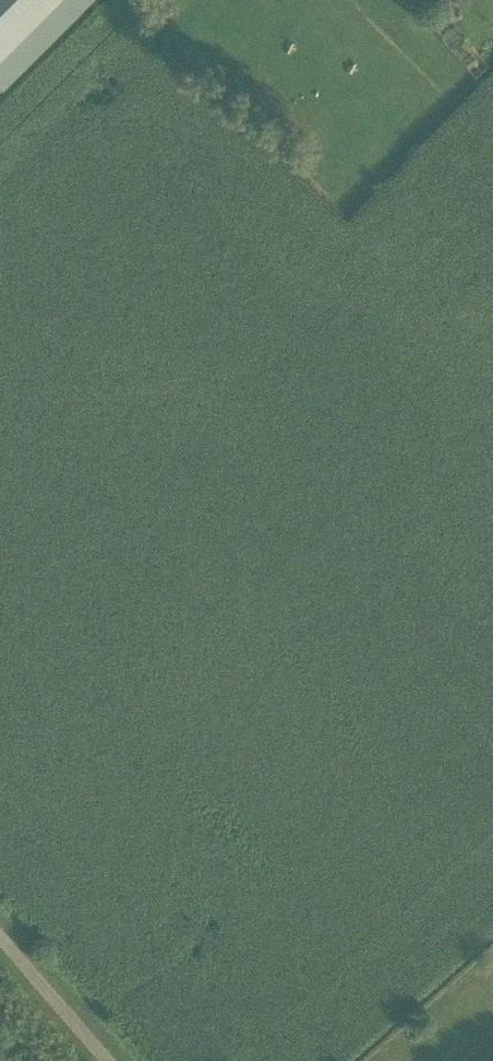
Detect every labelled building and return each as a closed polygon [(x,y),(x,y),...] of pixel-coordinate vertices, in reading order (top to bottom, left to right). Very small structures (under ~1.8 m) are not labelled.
[(3,85),(82,7),(75,0),(0,0),(0,82),(3,85)]
